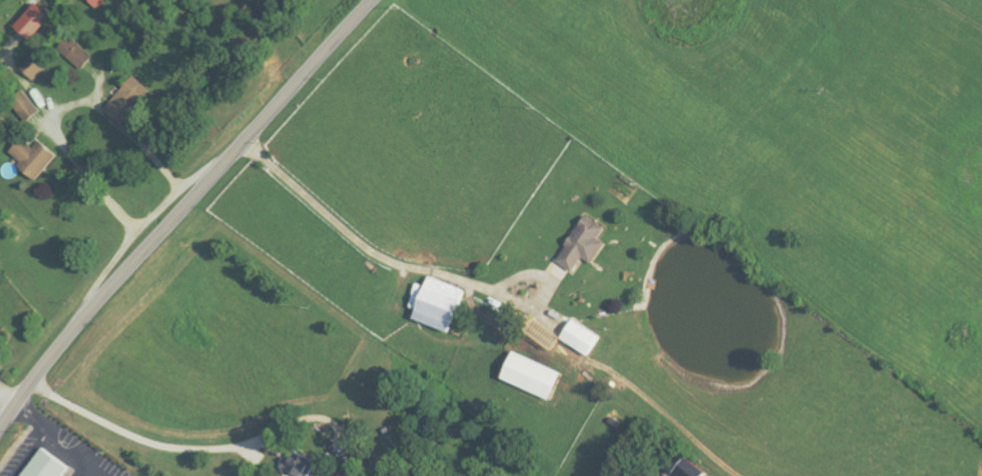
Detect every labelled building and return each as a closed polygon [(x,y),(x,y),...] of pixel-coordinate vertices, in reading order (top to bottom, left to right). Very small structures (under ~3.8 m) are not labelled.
[(32,41),(54,18),(39,4),(17,27),(32,41)] [(95,57),(72,36),(59,51),(83,72),(95,57)] [(54,63),(38,47),(20,65),(36,81),(54,63)] [(125,126),(153,96),(134,79),(107,109),(125,126)] [(31,170),(28,173),(37,181),(60,157),(51,149),(44,157),(24,139),(12,152),(31,170)] [(575,273),(585,259),(593,265),(607,245),(600,240),(608,229),(589,216),(558,261),(575,273)] [(454,334),(468,290),(431,278),(417,322),(454,334)] [(563,341),(591,356),(602,336),(573,321),(563,341)] [(563,373),(515,353),(503,380),(551,401),(563,373)] [(70,466),(42,448),(24,475),(64,475),(70,466)] [(299,475),(310,475),(316,462),(293,452),(285,470),(299,475)] [(708,472),(686,458),(675,475),(676,475),(706,475),(708,472)]
